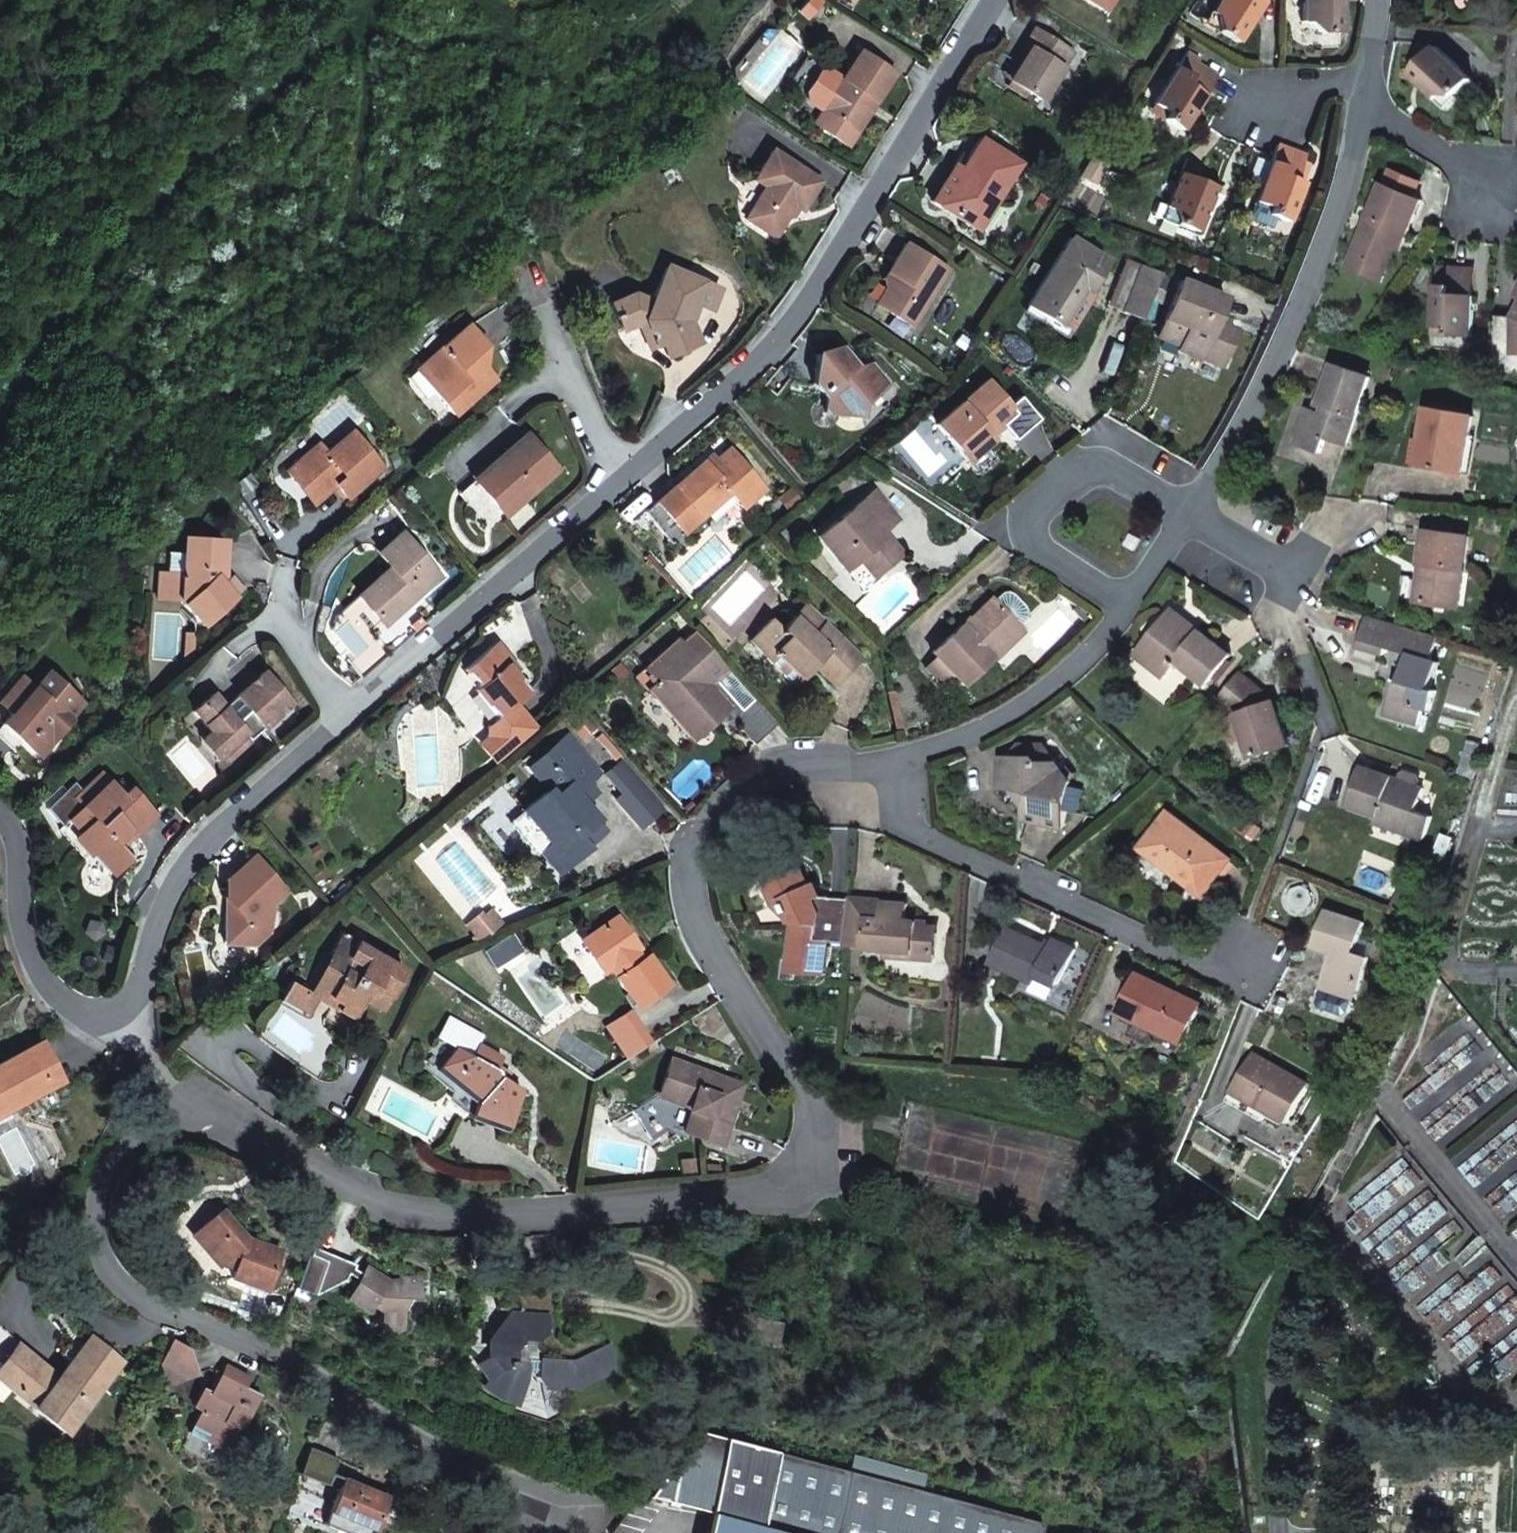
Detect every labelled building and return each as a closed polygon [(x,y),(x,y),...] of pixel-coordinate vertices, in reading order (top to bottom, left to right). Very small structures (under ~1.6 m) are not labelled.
[(1100,14),(1108,0),(1078,0),(1100,14)] [(1202,21),(1236,41),(1261,0),(1215,0),(1202,21)] [(1301,19),(1308,19),(1321,31),(1343,30),(1342,0),(1300,0),(1301,19)] [(1071,55),(1031,31),(1020,48),(1024,50),(1004,83),(1040,106),(1071,55)] [(1443,93),(1452,100),(1470,82),(1436,48),(1409,76),(1434,102),(1443,93)] [(1182,55),(1151,103),(1167,113),(1160,122),(1178,134),(1215,77),(1182,55)] [(897,81),(860,58),(859,60),(823,116),(855,135),(875,104),(880,107),(897,81)] [(823,116),(841,88),(834,84),(829,82),(823,81),(816,84),(810,88),(809,93),(808,102),(810,108),(812,110),(816,113),(823,117),(823,116)] [(1443,111),(1452,100),(1443,93),(1434,102),(1443,111)] [(1167,113),(1151,103),(1145,112),(1160,122),(1167,113)] [(859,138),(855,135),(823,116),(814,131),(850,152),(859,138)] [(979,144),(960,173),(967,177),(945,214),(979,235),(1020,167),(979,144)] [(1273,145),(1270,156),(1254,200),(1270,206),(1265,216),(1287,225),(1302,182),(1294,178),(1303,153),(1273,145)] [(824,187),(773,156),(756,185),(767,192),(747,224),(778,242),(798,211),(806,217),(824,187)] [(967,177),(960,173),(953,169),(930,205),(945,214),(967,177)] [(1179,175),(1165,207),(1173,211),(1169,224),(1197,234),(1216,189),(1179,175)] [(1382,180),(1366,214),(1374,218),(1369,232),(1361,227),(1349,250),(1384,268),(1401,231),(1405,234),(1422,198),(1382,180)] [(1250,211),(1265,216),(1270,206),(1254,200),(1250,211)] [(1173,211),(1165,207),(1159,219),(1169,224),(1173,211)] [(1374,218),(1366,214),(1361,227),(1369,232),(1374,218)] [(1082,291),(1088,296),(1109,264),(1071,240),(1028,309),(1058,328),(1082,291)] [(908,245),(890,274),(900,280),(892,295),(882,311),(919,333),(955,272),(908,245)] [(1378,280),(1384,268),(1349,250),(1343,264),(1378,280)] [(1103,308),(1123,316),(1141,269),(1122,261),(1103,308)] [(1434,266),(1430,319),(1448,321),(1447,333),(1469,335),(1472,295),(1467,295),(1469,268),(1434,266)] [(678,299),(687,278),(663,269),(648,304),(630,295),(611,306),(624,331),(633,326),(643,330),(655,350),(667,344),(675,356),(697,343),(689,332),(682,325),(692,304),(678,299)] [(1123,316),(1142,324),(1161,276),(1141,269),(1123,316)] [(900,280),(890,274),(886,282),(892,295),(900,280)] [(720,290),(687,278),(678,299),(692,304),(700,307),(713,313),(720,290)] [(1205,349),(1226,359),(1236,332),(1216,324),(1225,301),(1178,283),(1156,340),(1178,350),(1177,353),(1201,362),(1205,349)] [(1095,299),(1088,296),(1082,291),(1058,328),(1072,337),(1095,299)] [(700,307),(692,304),(682,325),(689,332),(700,307)] [(1491,318),(1489,367),(1511,369),(1516,353),(1516,316),(1516,319),(1491,318)] [(1448,321),(1430,319),(1429,332),(1447,333),(1448,321)] [(468,331),(421,371),(438,391),(431,397),(453,422),(494,385),(482,369),(470,377),(463,370),(486,350),(468,331)] [(1221,371),(1226,359),(1205,349),(1201,362),(1221,371)] [(482,369),(486,350),(463,370),(470,377),(482,369)] [(863,375),(843,351),(833,360),(822,356),(817,383),(823,384),(829,397),(823,414),(861,426),(864,409),(889,388),(873,367),(863,375)] [(1367,380),(1330,367),(1316,407),(1321,408),(1319,415),(1304,410),(1293,445),(1320,454),(1325,440),(1345,447),(1367,380)] [(438,391),(421,371),(414,377),(431,397),(438,391)] [(1016,418),(987,383),(935,426),(967,467),(993,447),(988,439),(1016,418)] [(1424,410),(1421,431),(1430,432),(1424,471),(1462,479),(1472,419),(1424,410)] [(1430,432),(1421,431),(1415,429),(1410,468),(1424,471),(1430,432)] [(304,482),(321,503),(337,488),(350,503),(387,471),(352,430),(325,455),(317,447),(283,476),(295,490),(304,482)] [(524,435),(472,483),(483,498),(503,518),(555,469),(524,435)] [(764,493),(726,452),(706,471),(702,466),(672,492),(699,523),(728,499),(740,514),(764,493)] [(312,510),(321,503),(304,482),(295,490),(312,510)] [(483,498),(472,483),(457,497),(469,510),(483,498)] [(858,560),(873,580),(900,556),(881,533),(897,519),(872,491),(816,539),(845,572),(858,560)] [(699,523),(672,492),(652,510),(677,541),(699,523)] [(1467,539),(1425,531),(1419,566),(1425,567),(1422,579),(1417,580),(1415,604),(1457,610),(1467,539)] [(1143,539),(1129,533),(1123,545),(1135,552),(1143,539)] [(237,539),(189,534),(183,570),(156,566),(152,596),(185,600),(208,627),(241,601),(223,577),(226,565),(234,568),(237,539)] [(397,606),(403,612),(442,578),(404,534),(381,554),(393,569),(359,599),(380,623),(397,606)] [(877,585),(873,580),(858,560),(845,572),(865,595),(877,585)] [(232,590),(234,568),(226,565),(223,577),(232,590)] [(240,584),(232,590),(241,601),(248,595),(240,584)] [(1005,595),(994,604),(1015,626),(1024,617),(1005,595)] [(1015,626),(994,604),(991,600),(963,628),(959,624),(928,654),(932,658),(956,684),(960,688),(990,662),(987,658),(1017,628),(1015,626)] [(385,629),(403,612),(397,606),(380,623),(385,629)] [(773,654),(799,679),(817,662),(822,668),(817,673),(833,689),(861,660),(806,606),(781,632),(769,620),(748,643),(766,660),(773,654)] [(1174,608),(1168,616),(1198,639),(1202,631),(1174,608)] [(1198,639),(1168,616),(1139,658),(1168,678),(1179,662),(1208,684),(1232,653),(1202,631),(1198,639)] [(1433,663),(1439,639),(1367,616),(1358,649),(1384,657),(1387,650),(1410,657),(1402,681),(1395,680),(1384,715),(1418,727),(1423,710),(1431,713),(1438,692),(1433,691),(1441,665),(1433,663)] [(1024,636),(1017,628),(987,658),(990,662),(993,665),(1024,636)] [(195,630),(186,629),(181,659),(191,661),(195,630)] [(722,668),(690,632),(677,643),(674,639),(641,669),(651,681),(645,688),(690,738),(726,705),(706,684),(722,668)] [(499,646),(486,641),(458,667),(475,686),(470,690),(496,719),(528,691),(508,667),(508,656),(499,646)] [(793,685),(799,679),(773,654),(766,660),(793,685)] [(521,671),(508,656),(508,667),(515,676),(521,671)] [(956,684),(932,658),(918,669),(944,696),(956,684)] [(20,711),(11,720),(30,743),(41,756),(81,723),(79,719),(96,704),(66,669),(39,693),(27,680),(8,698),(20,711)] [(206,732),(200,737),(219,759),(245,736),(250,741),(291,704),(262,671),(222,710),(205,692),(186,710),(206,732)] [(1277,698),(1241,671),(1220,697),(1238,712),(1253,757),(1293,743),(1277,698)] [(752,714),(746,701),(727,718),(750,744),(763,733),(752,714)] [(536,727),(514,703),(496,719),(495,718),(485,727),(485,737),(487,739),(503,756),(536,727)] [(763,733),(769,742),(783,732),(760,707),(752,714),(763,733)] [(572,708),(561,718),(578,737),(589,728),(572,708)] [(30,743),(11,720),(2,729),(20,749),(30,743)] [(573,793),(585,782),(597,773),(564,735),(540,755),(538,753),(522,767),(532,778),(533,777),(544,790),(520,812),(546,843),(537,851),(556,872),(586,847),(584,846),(603,830),(594,819),(595,818),(581,802),(573,793)] [(219,759),(200,737),(192,744),(211,767),(219,759)] [(1042,741),(1015,737),(1015,755),(995,753),(994,786),(1024,790),(1022,819),(1061,827),(1070,782),(1042,741)] [(503,756),(487,739),(480,745),(496,763),(503,756)] [(659,808),(618,761),(603,773),(621,793),(614,799),(638,827),(659,808)] [(1348,802),(1380,814),(1412,826),(1409,833),(1428,840),(1437,817),(1418,809),(1425,786),(1363,763),(1348,802)] [(85,804),(71,817),(84,831),(77,838),(91,853),(94,851),(113,874),(132,856),(121,842),(132,831),(138,836),(157,819),(133,793),(126,800),(103,774),(78,796),(85,804)] [(594,792),(585,782),(573,793),(581,802),(594,792)] [(1233,854),(1168,806),(1140,845),(1203,892),(1233,854)] [(546,843),(520,812),(511,821),(537,851),(546,843)] [(1412,826),(1380,814),(1376,822),(1408,835),(1409,833),(1412,826)] [(84,831),(71,817),(58,829),(85,858),(91,853),(77,838),(84,831)] [(240,880),(260,863),(253,855),(234,873),(240,880)] [(286,894),(260,863),(240,880),(234,873),(224,882),(230,889),(220,897),(219,939),(252,945),(269,930),(258,916),(272,904),(286,894)] [(844,941),(848,899),(817,897),(810,884),(803,886),(795,869),(774,867),(771,885),(761,890),(767,905),(776,902),(784,923),(781,958),(776,959),(774,978),(786,979),(787,972),(821,973),(825,940),(844,941)] [(844,941),(844,943),(864,945),(863,947),(883,949),(883,954),(909,957),(910,949),(931,951),(931,945),(911,927),(906,922),(899,915),(896,911),(887,902),(883,901),(881,899),(848,896),(848,899),(844,941)] [(908,898),(884,897),(887,902),(896,911),(899,915),(906,922),(911,927),(931,945),(936,950),(936,929),(926,927),(927,919),(908,916),(908,898)] [(269,930),(272,904),(258,916),(269,930)] [(1362,920),(1325,907),(1315,945),(1331,952),(1321,987),(1354,997),(1366,956),(1352,951),(1362,920)] [(615,917),(588,934),(597,949),(589,954),(600,971),(608,967),(632,1005),(664,985),(645,956),(634,963),(628,953),(636,947),(615,917)] [(1049,945),(1009,924),(992,959),(1036,980),(1039,971),(1060,982),(1076,945),(1054,934),(1049,945)] [(337,933),(325,953),(336,959),(318,992),(336,1003),(332,1009),(346,1017),(358,997),(377,1008),(400,969),(372,953),(374,948),(357,938),(354,942),(337,933)] [(597,949),(588,934),(578,940),(589,954),(597,949)] [(930,959),(931,951),(910,949),(909,957),(930,959)] [(336,959),(325,953),(303,989),(300,987),(297,992),(300,994),(294,1004),(303,1009),(311,996),(332,1009),(336,1003),(318,992),(336,959)] [(1119,1008),(1135,1014),(1184,1037),(1201,1001),(1137,971),(1119,1008)] [(297,992),(300,987),(284,979),(275,993),(294,1004),(300,994),(297,992)] [(464,1054),(473,1041),(479,1032),(447,1010),(431,1032),(452,1045),(464,1054)] [(1184,1037),(1135,1014),(1131,1024),(1179,1046),(1184,1037)] [(37,1037),(24,1042),(41,1080),(55,1074),(37,1037)] [(496,1057),(473,1041),(464,1054),(452,1045),(432,1069),(472,1100),(466,1116),(501,1129),(517,1088),(493,1074),(489,1067),(496,1057)] [(24,1042),(0,1053),(0,1100),(41,1080),(24,1042)] [(1261,1058),(1238,1097),(1275,1118),(1294,1130),(1316,1090),(1261,1058)] [(739,1082),(670,1059),(659,1088),(658,1092),(633,1109),(652,1138),(669,1125),(682,1129),(718,1143),(739,1082)] [(1275,1118),(1238,1097),(1233,1107),(1269,1128),(1275,1118)] [(245,1236),(217,1207),(189,1233),(215,1263),(224,1254),(233,1259),(228,1273),(263,1285),(276,1247),(245,1236)] [(310,1245),(294,1284),(310,1291),(341,1275),(347,1265),(355,1269),(354,1274),(342,1294),(365,1308),(369,1301),(377,1307),(376,1330),(386,1330),(400,1323),(401,1306),(408,1295),(418,1296),(420,1273),(396,1273),(391,1278),(382,1277),(381,1274),(362,1262),(360,1264),(357,1267),(349,1263),(350,1261),(310,1245)] [(558,1279),(498,1286),(497,1306),(507,1307),(506,1329),(500,1329),(491,1339),(490,1349),(477,1358),(487,1373),(482,1379),(495,1391),(515,1396),(522,1372),(523,1369),(534,1369),(533,1374),(539,1381),(544,1378),(552,1379),(559,1385),(563,1379),(581,1375),(583,1379),(610,1367),(603,1353),(610,1351),(598,1326),(573,1337),(557,1330),(548,1332),(540,1327),(546,1309),(556,1310),(558,1279)] [(769,1315),(748,1313),(745,1338),(765,1340),(769,1315)] [(120,1357),(91,1332),(58,1371),(18,1339),(2,1358),(11,1367),(3,1378),(51,1417),(60,1407),(71,1417),(120,1357)] [(168,1335),(150,1369),(168,1378),(193,1369),(186,1343),(168,1335)] [(2,1358),(0,1360),(0,1375),(3,1378),(11,1367),(2,1358)] [(200,1406),(189,1428),(225,1448),(236,1426),(241,1428),(260,1392),(242,1382),(247,1373),(224,1363),(210,1387),(204,1385),(194,1403),(200,1406)] [(63,1427),(71,1417),(60,1407),(51,1417),(63,1427)] [(236,1426),(225,1448),(234,1452),(245,1430),(241,1428),(236,1426)] [(703,1431),(689,1448),(710,1443),(712,1433),(703,1431)] [(708,1510),(793,1532),(1041,1532),(1044,1521),(923,1488),(928,1472),(855,1453),(850,1469),(712,1433),(710,1443),(689,1448),(677,1462),(667,1500),(708,1510)] [(309,1445),(299,1471),(325,1482),(336,1456),(309,1445)] [(387,1494),(342,1475),(322,1522),(349,1532),(371,1532),(387,1494)] [(702,1532),(793,1532),(708,1510),(702,1532)]
